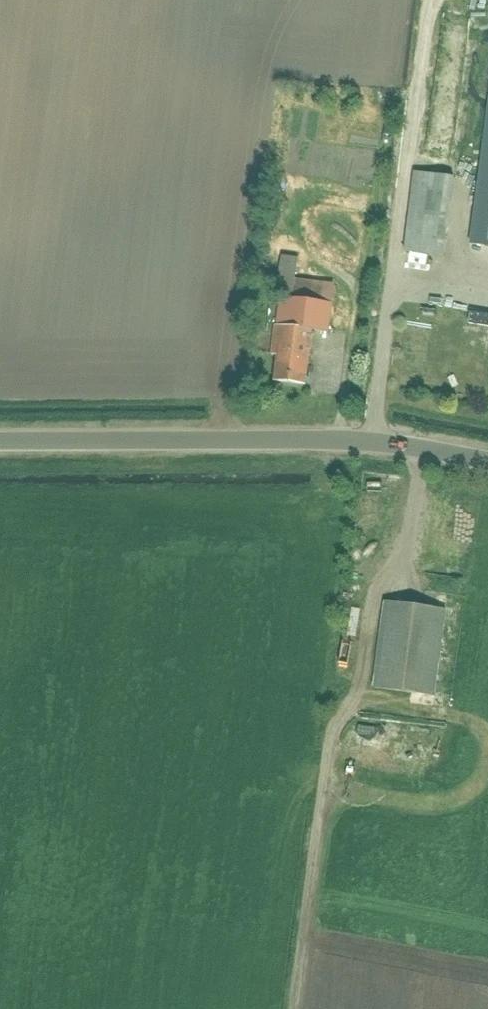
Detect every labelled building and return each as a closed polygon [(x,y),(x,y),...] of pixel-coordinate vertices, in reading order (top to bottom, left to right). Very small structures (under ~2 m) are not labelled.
[(468,246),(487,248),(487,104),(468,246)] [(416,171),(406,250),(448,255),(457,175),(416,171)] [(328,334),(332,303),(334,284),(308,281),(308,280),(296,278),(299,259),(282,256),(276,298),(279,298),(275,326),(274,326),(271,355),(277,356),(274,380),(305,384),(311,332),(328,334)] [(435,696),(445,609),(384,602),(374,689),(435,696)]
